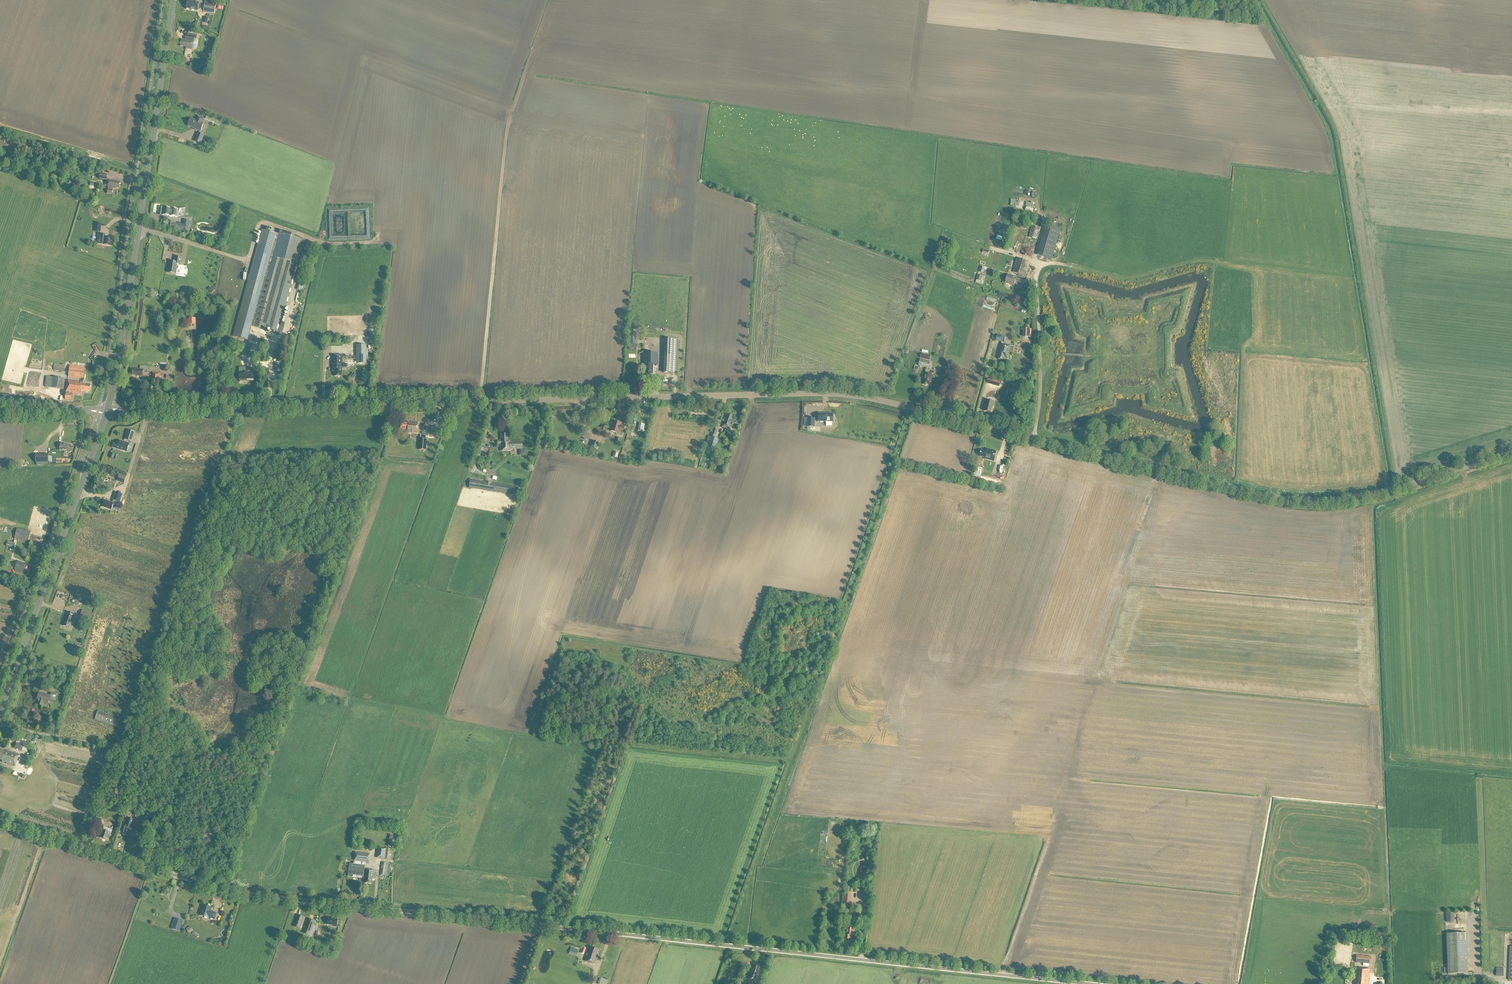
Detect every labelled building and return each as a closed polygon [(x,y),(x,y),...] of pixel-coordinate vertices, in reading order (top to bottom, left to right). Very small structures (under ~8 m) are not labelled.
[(205,0),(205,4),(203,11),(214,13),(216,5),(211,4),(212,1),(205,0)] [(199,3),(188,1),(187,2),(186,9),(198,11),(198,9),(200,10),(201,6),(199,5),(199,3)] [(182,40),(180,47),(186,48),(186,49),(192,50),(193,43),(194,43),(194,40),(196,40),(197,36),(188,34),(187,37),(186,37),(185,40),(182,40)] [(205,120),(214,124),(215,123),(215,122),(216,122),(215,123),(218,124),(220,120),(207,116),(205,120)] [(202,123),(204,119),(198,117),(196,121),(191,119),(188,126),(195,129),(195,130),(200,132),(203,124),(202,123)] [(204,136),(198,133),(195,142),(201,144),(204,136)] [(109,181),(108,188),(107,194),(112,195),(113,189),(115,189),(115,188),(119,189),(120,183),(114,182),(114,181),(109,181)] [(176,217),(177,210),(163,208),(162,216),(176,217)] [(184,226),(171,224),(170,229),(189,232),(190,222),(184,221),(184,226)] [(1036,240),(1039,228),(1032,226),(1029,237),(1036,240)] [(1050,226),(1050,229),(1045,227),(1037,255),(1052,259),(1061,229),(1050,226)] [(275,230),(267,228),(267,230),(266,231),(262,230),(233,337),(247,340),(252,325),(279,333),(305,241),(274,232),(275,230)] [(105,235),(101,235),(99,234),(98,244),(104,245),(104,246),(111,246),(112,239),(105,238),(105,235)] [(175,263),(169,262),(169,266),(168,273),(176,274),(179,274),(180,274),(180,271),(179,270),(177,270),(177,265),(181,265),(182,258),(175,257),(175,263)] [(1019,275),(1018,277),(1016,276),(1016,277),(1008,275),(1005,283),(1014,286),(1015,281),(1021,283),(1023,278),(1024,276),(1025,277),(1030,262),(1017,258),(1012,272),(1019,275)] [(979,274),(976,282),(983,284),(985,276),(979,274)] [(1032,338),(1032,330),(1023,329),(1023,338),(1032,338)] [(637,345),(637,333),(628,332),(628,345),(637,345)] [(1008,357),(1010,346),(1004,344),(1005,337),(997,335),(996,341),(1002,342),(999,355),(998,359),(1003,361),(1004,356),(1008,357)] [(663,373),(676,374),(677,374),(678,340),(664,339),(663,373)] [(246,354),(246,357),(252,359),(256,345),(249,343),(246,354)] [(356,346),(356,363),(366,363),(366,346),(356,346)] [(641,365),(641,371),(644,371),(644,374),(652,374),(652,365),(657,365),(657,353),(643,353),(643,365),(641,365)] [(342,368),(347,368),(347,364),(342,364),(342,355),(331,355),(331,372),(332,372),(332,371),(334,371),(334,377),(341,377),(341,371),(342,371),(342,368)] [(931,362),(920,359),(919,366),(929,369),(931,362)] [(145,373),(146,367),(140,367),(140,370),(133,369),(132,375),(136,376),(136,377),(140,377),(141,378),(141,377),(142,377),(143,372),(145,373)] [(85,371),(70,369),(68,377),(84,379),(85,371)] [(246,382),(246,380),(250,379),(250,380),(254,380),(253,372),(239,372),(239,380),(240,380),(240,382),(246,382)] [(159,384),(160,374),(153,373),(152,384),(159,384)] [(931,382),(932,374),(925,373),(923,384),(929,386),(930,382),(931,382)] [(64,390),(65,380),(46,377),(45,387),(64,390)] [(999,387),(1001,381),(989,378),(987,384),(999,387)] [(83,383),(68,380),(66,393),(81,395),(81,391),(84,392),(90,393),(91,385),(83,383)] [(979,407),(983,408),(987,396),(983,394),(979,407)] [(993,407),(994,403),(986,401),(985,404),(986,405),(984,411),(991,413),(993,406),(993,407)] [(832,422),(832,414),(823,414),(818,414),(817,422),(832,422)] [(726,417),(722,428),(726,430),(727,427),(730,428),(730,426),(733,428),(735,429),(737,422),(734,421),(731,420),(732,416),(728,415),(727,417),(726,417)] [(623,433),(624,427),(620,426),(621,424),(614,421),(613,425),(612,425),(610,431),(618,434),(619,432),(623,433)] [(417,434),(418,423),(408,423),(401,423),(401,430),(407,431),(407,433),(417,434)] [(712,433),(710,437),(714,439),(718,429),(712,427),(710,432),(712,433)] [(135,432),(127,430),(124,440),(132,442),(135,432)] [(500,444),(500,452),(510,451),(510,449),(522,450),(522,442),(510,442),(510,441),(508,442),(507,435),(501,435),(501,439),(500,439),(500,441),(497,441),(497,444),(500,444)] [(714,439),(710,437),(706,448),(715,451),(719,440),(714,439)] [(599,442),(593,440),(591,446),(597,448),(599,442)] [(112,448),(127,453),(130,444),(119,441),(118,444),(114,443),(112,448)] [(59,451),(65,452),(64,453),(69,455),(69,453),(70,453),(72,453),(74,447),(72,447),(72,446),(61,443),(59,451)] [(982,450),(980,457),(985,458),(985,459),(994,461),(997,451),(987,449),(986,452),(982,450)] [(36,456),(36,464),(49,463),(48,455),(36,456)] [(123,483),(126,476),(119,474),(117,480),(123,483)] [(1001,482),(980,476),(979,483),(999,488),(1001,482)] [(518,487),(488,482),(488,483),(470,480),(469,488),(487,491),(517,496),(518,487)] [(116,492),(114,496),(113,500),(112,503),(105,500),(103,507),(111,510),(114,504),(116,504),(117,501),(120,502),(121,498),(122,494),(116,492)] [(28,543),(31,532),(17,529),(15,539),(28,543)] [(31,566),(18,561),(15,570),(24,574),(24,572),(29,574),(31,570),(30,570),(31,566)] [(80,618),(91,622),(94,614),(82,610),(80,618)] [(68,612),(63,626),(69,629),(73,618),(75,618),(76,615),(68,612)] [(51,693),(50,696),(39,692),(36,700),(38,701),(37,704),(41,706),(43,703),(47,704),(48,701),(51,702),(52,703),(55,695),(51,693)] [(98,711),(95,720),(118,727),(120,718),(98,711)] [(21,751),(23,746),(15,743),(14,748),(21,751)] [(1,762),(15,767),(19,755),(8,750),(7,751),(4,750),(4,751),(0,750),(0,760),(2,761),(1,762)] [(148,827),(152,816),(143,814),(140,824),(148,827)] [(130,834),(134,822),(134,820),(128,818),(127,822),(125,821),(124,824),(126,825),(124,833),(130,834)] [(104,821),(99,819),(96,825),(102,827),(104,821)] [(380,825),(405,828),(406,823),(381,819),(380,825)] [(134,822),(130,834),(136,836),(138,829),(140,829),(141,826),(139,825),(140,824),(134,822)] [(104,827),(103,831),(100,838),(108,840),(110,833),(111,833),(112,830),(104,827)] [(391,849),(386,849),(377,848),(377,852),(378,852),(378,855),(377,855),(376,858),(390,860),(391,849)] [(370,854),(355,852),(353,861),(369,863),(370,854)] [(380,875),(389,876),(390,867),(392,867),(392,864),(381,862),(381,865),(382,865),(382,868),(381,867),(380,875)] [(375,871),(364,869),(365,867),(350,865),(348,875),(365,877),(365,884),(372,885),(373,877),(374,877),(375,871)] [(850,895),(843,894),(842,905),(849,906),(850,895)] [(215,920),(217,913),(210,911),(211,908),(204,905),(201,916),(208,918),(215,920)] [(1454,922),(1454,913),(1446,913),(1446,922),(1454,922)] [(304,918),(298,915),(294,927),(300,929),(304,918)] [(337,927),(337,919),(328,918),(327,925),(334,926),(334,927),(337,927)] [(174,919),(171,929),(179,932),(182,921),(174,919)] [(315,921),(308,919),(303,933),(310,935),(315,921)] [(846,921),(845,926),(845,931),(844,931),(844,933),(844,939),(850,940),(850,935),(854,936),(855,922),(846,921)] [(1448,974),(1468,974),(1467,934),(1446,934),(1448,974)] [(589,950),(588,953),(587,952),(584,961),(594,965),(596,959),(595,959),(596,955),(598,950),(590,947),(590,948),(589,948),(589,950)] [(579,950),(571,948),(569,954),(576,957),(579,950)] [(1356,963),(1370,964),(1371,957),(1357,955),(1356,963)] [(758,973),(760,968),(753,965),(751,970),(749,970),(746,979),(756,983),(760,974),(758,973)] [(1370,969),(1355,968),(1354,983),(1368,983),(1370,969)] [(1504,968),(1496,968),(1496,976),(1503,977),(1504,968)]
